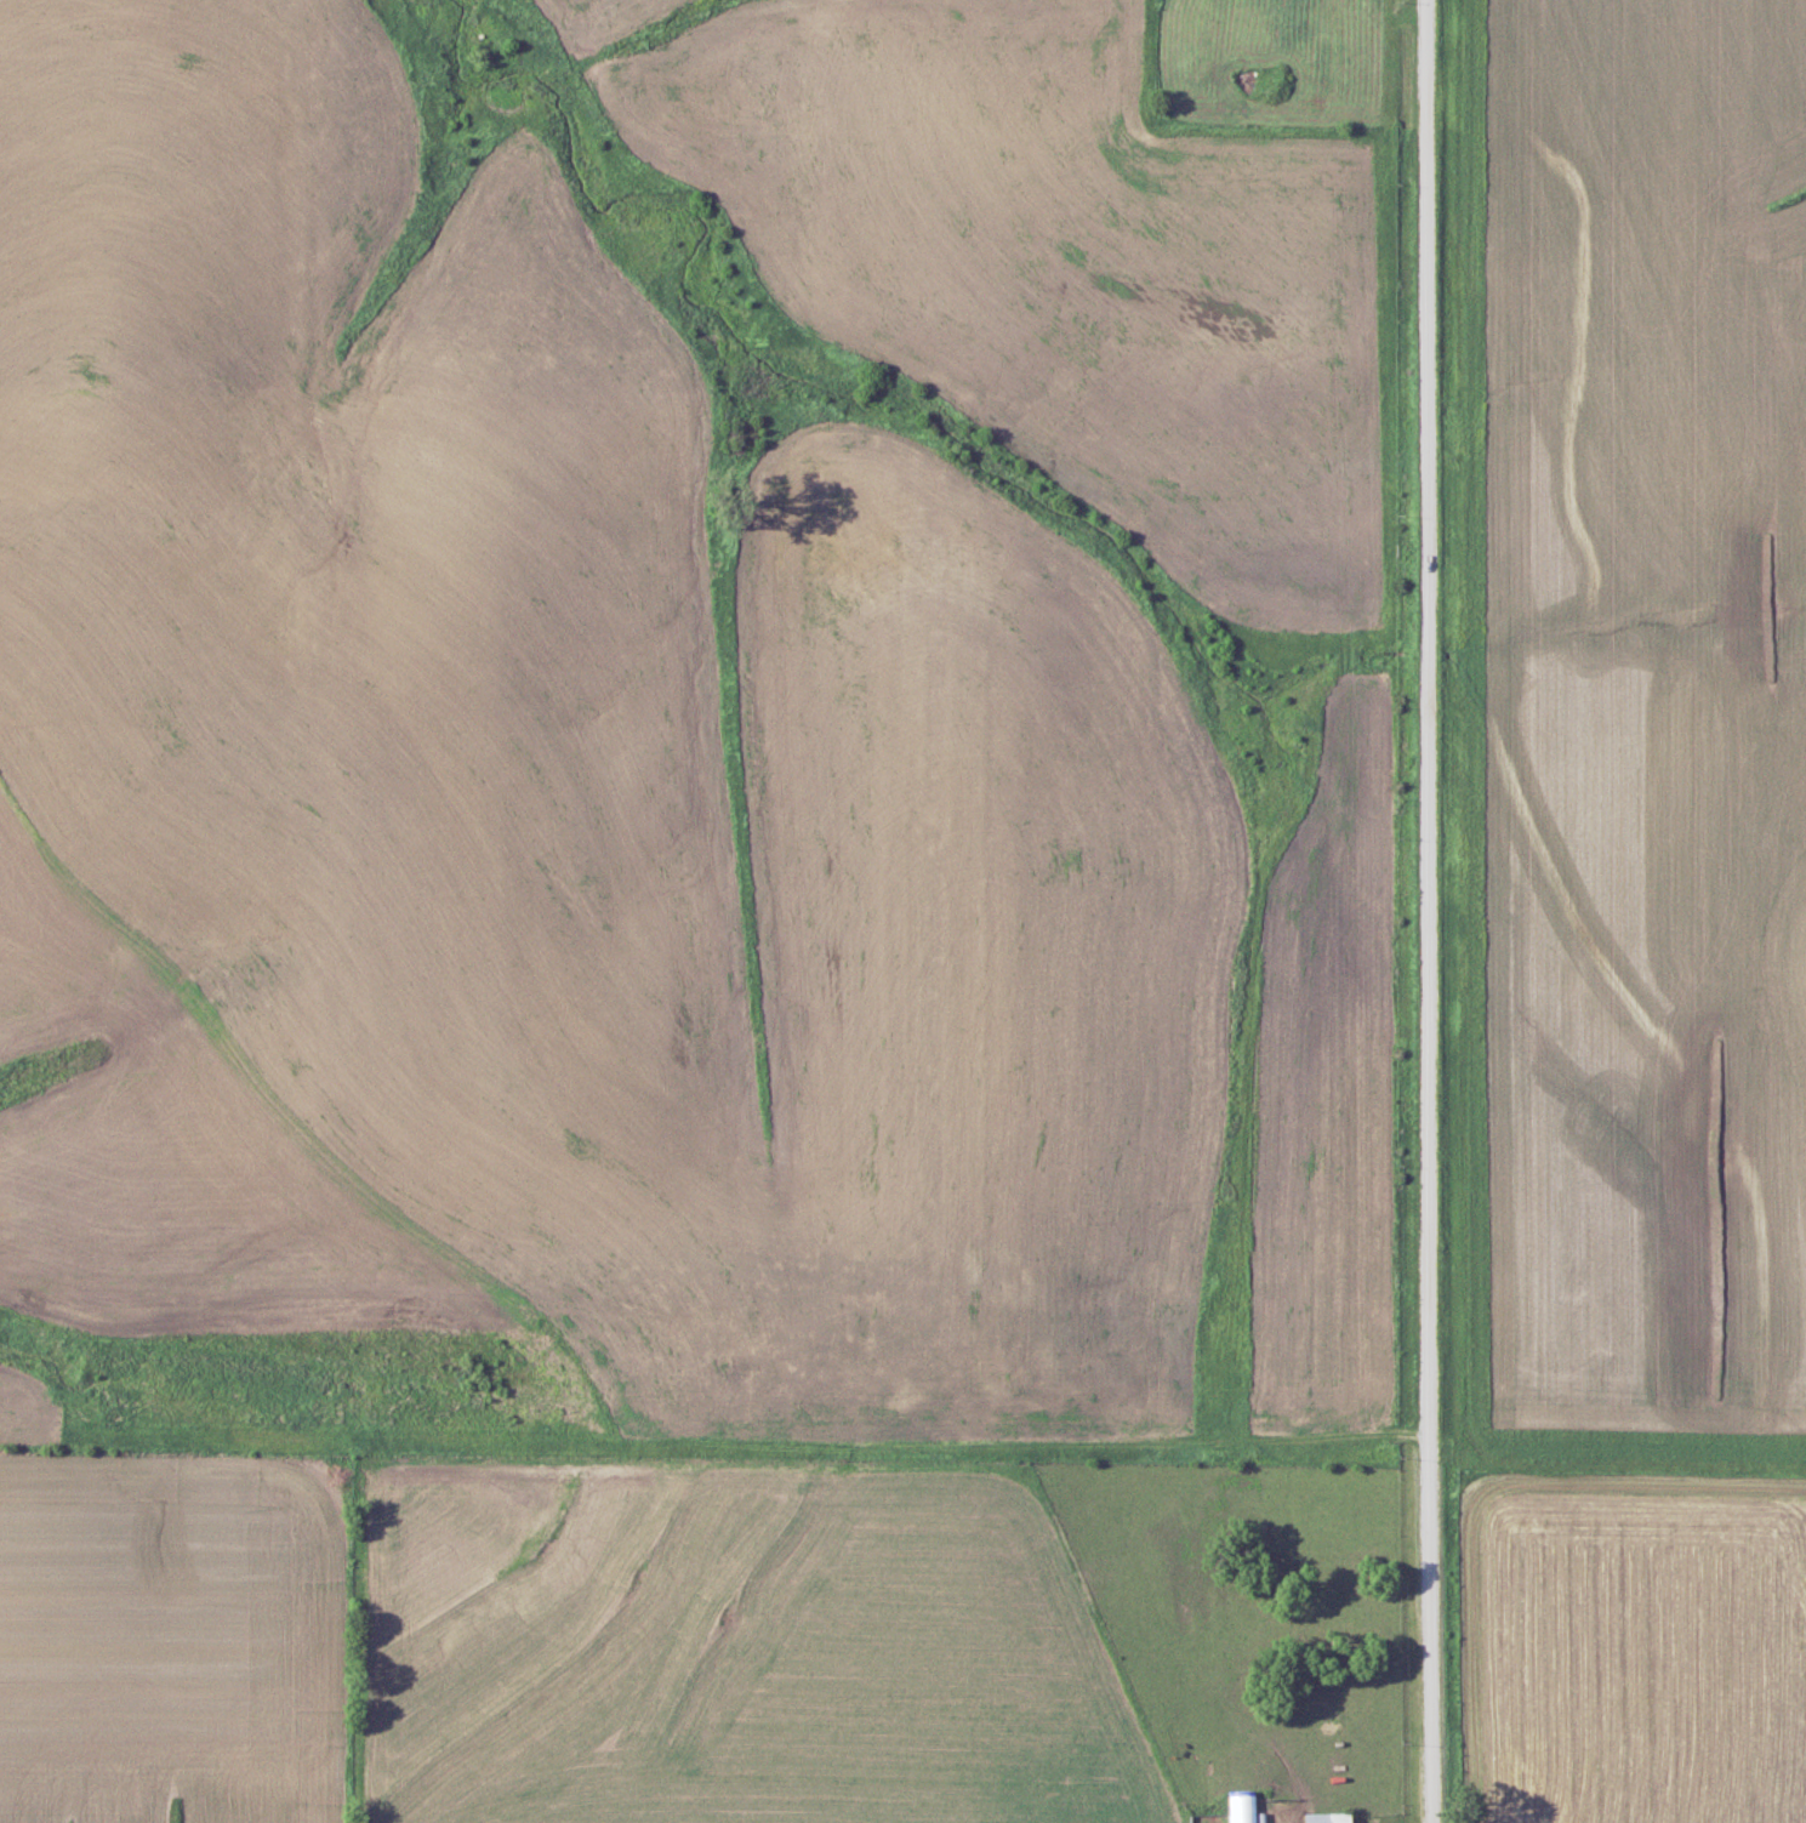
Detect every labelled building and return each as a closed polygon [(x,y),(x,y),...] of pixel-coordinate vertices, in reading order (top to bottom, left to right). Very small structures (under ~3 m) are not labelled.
[(1229,1822),(1256,1822),(1256,1790),(1229,1790),(1229,1822)] [(1348,1812),(1303,1812),(1303,1822),(1348,1822),(1348,1812)]
